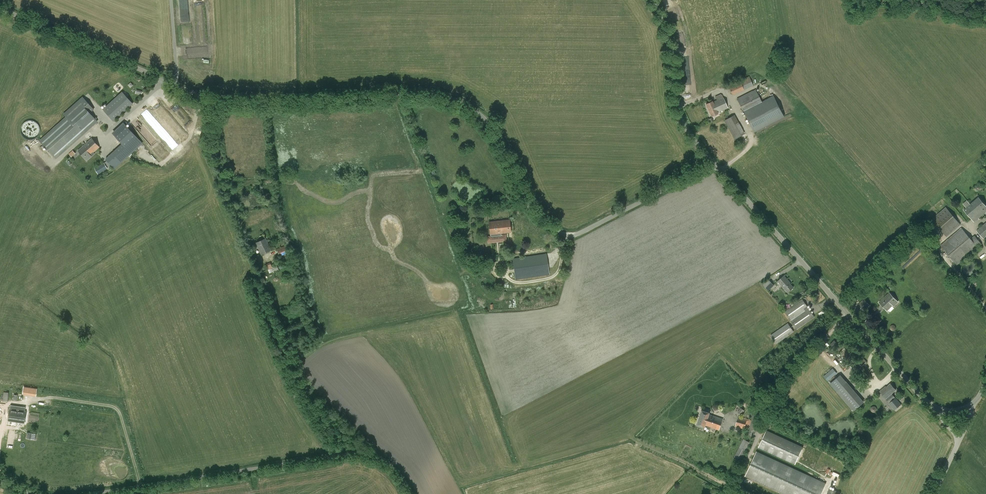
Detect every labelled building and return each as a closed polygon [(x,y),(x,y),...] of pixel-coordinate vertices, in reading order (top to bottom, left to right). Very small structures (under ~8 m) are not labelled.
[(749,76),(728,85),(732,95),(753,85),(749,76)] [(737,99),(744,114),(754,133),(754,132),(773,123),(785,117),(774,96),(762,102),(756,89),(753,91),(753,90),(737,99)] [(132,103),(123,92),(103,110),(113,121),(132,103)] [(728,108),(723,97),(721,94),(715,97),(717,100),(713,102),(712,101),(706,104),(712,116),(718,113),(718,112),(728,108)] [(67,117),(40,141),(56,158),(97,121),(90,113),(94,110),(84,98),(65,115),(67,117)] [(739,137),(745,134),(744,133),(734,115),(731,117),(724,120),(735,139),(739,137)] [(122,144),(113,152),(121,163),(143,143),(124,122),(112,133),(122,144)] [(87,161),(92,157),(95,154),(94,152),(99,147),(92,138),(78,150),(87,161)] [(113,152),(109,156),(118,165),(121,163),(113,152)] [(105,159),(114,169),(118,165),(109,156),(105,159)] [(98,174),(107,169),(104,163),(95,168),(98,174)] [(970,204),(974,209),(977,207),(980,211),(978,213),(980,216),(985,212),(985,206),(979,197),(970,204)] [(974,209),(970,204),(964,209),(974,222),(980,216),(978,213),(980,211),(977,207),(974,209)] [(946,207),(932,219),(947,236),(960,225),(946,207)] [(487,236),(488,243),(507,241),(506,234),(501,235),(501,233),(503,233),(511,232),(510,220),(489,222),(490,236),(487,236)] [(977,230),(984,239),(985,237),(985,222),(977,230)] [(975,235),(971,238),(962,227),(940,245),(957,265),(982,244),(975,235)] [(261,254),(271,250),(266,238),(256,242),(261,254)] [(285,257),(290,255),(285,246),(277,249),(280,257),(284,255),(285,257)] [(512,258),(515,279),(550,274),(547,253),(512,258)] [(969,277),(970,277),(971,277),(972,277),(973,276),(974,276),(975,275),(976,274),(976,273),(977,272),(977,271),(977,270),(977,269),(977,268),(977,267),(977,266),(976,265),(975,264),(975,263),(974,263),(973,262),(972,261),(971,261),(970,261),(969,261),(968,261),(967,261),(966,262),(965,262),(964,263),(963,264),(962,265),(962,266),(961,267),(961,268),(961,269),(961,270),(961,271),(962,272),(962,273),(963,274),(963,275),(964,275),(965,276),(966,277),(967,277),(968,277),(969,277)] [(279,269),(276,263),(271,265),(270,262),(265,264),(266,265),(268,270),(269,273),(274,271),(274,272),(279,269)] [(793,287),(787,280),(783,276),(777,281),(788,292),(793,287)] [(774,285),(769,279),(762,284),(768,290),(774,285)] [(889,292),(879,302),(887,311),(893,305),(894,306),(898,301),(889,292)] [(790,320),(805,310),(806,311),(791,321),(797,329),(815,316),(803,299),(784,311),(790,320)] [(858,304),(865,311),(871,306),(864,299),(858,304)] [(873,319),(878,324),(881,320),(876,315),(873,319)] [(770,335),(776,344),(794,331),(788,323),(770,335)] [(842,354),(842,355),(845,359),(851,354),(848,350),(847,351),(845,348),(840,352),(842,354)] [(867,362),(863,357),(852,367),(856,371),(867,362)] [(834,367),(825,376),(829,381),(838,372),(834,367)] [(863,402),(846,383),(840,375),(830,384),(837,391),(853,410),(863,402)] [(886,386),(883,388),(884,389),(885,388),(892,396),(893,395),(892,393),(896,390),(890,383),(886,387),(886,386)] [(884,389),(883,388),(880,391),(889,402),(895,397),(893,395),(892,396),(885,388),(884,389)] [(889,404),(895,410),(902,405),(896,398),(889,404)] [(746,401),(741,407),(737,404),(734,409),(741,415),(745,410),(744,410),(744,409),(745,410),(750,404),(746,401)] [(25,423),(27,408),(21,407),(20,410),(16,409),(16,407),(10,406),(8,421),(15,422),(15,426),(18,427),(18,423),(18,422),(25,423)] [(705,428),(706,426),(719,430),(723,420),(710,415),(710,413),(703,410),(697,425),(705,428)] [(736,426),(748,430),(751,420),(739,416),(736,426)] [(803,447),(766,430),(759,447),(795,464),(803,447)] [(734,458),(741,462),(751,443),(744,439),(734,458)] [(775,489),(786,493),(821,493),(826,483),(757,451),(746,475),(775,489)]
